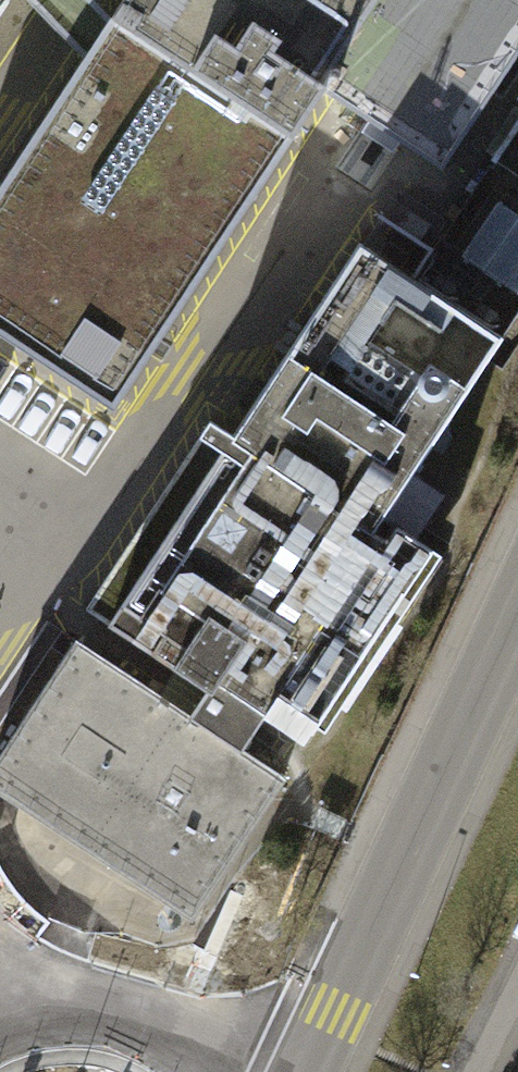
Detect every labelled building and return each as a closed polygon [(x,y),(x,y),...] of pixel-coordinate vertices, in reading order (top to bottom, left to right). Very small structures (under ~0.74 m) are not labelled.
[(110,22),(288,134),(376,0),(125,0),(110,22)] [(288,134),(110,22),(0,190),(0,334),(113,409),(288,134)] [(496,165),(517,178),(517,128),(496,165)] [(451,258),(517,299),(517,202),(493,188),(451,258)] [(258,430),(410,520),(517,340),(517,339),(367,249),(258,430)] [(217,425),(100,614),(284,726),(400,538),(217,425)] [(0,773),(0,789),(165,886),(252,739),(80,637),(0,773)]
